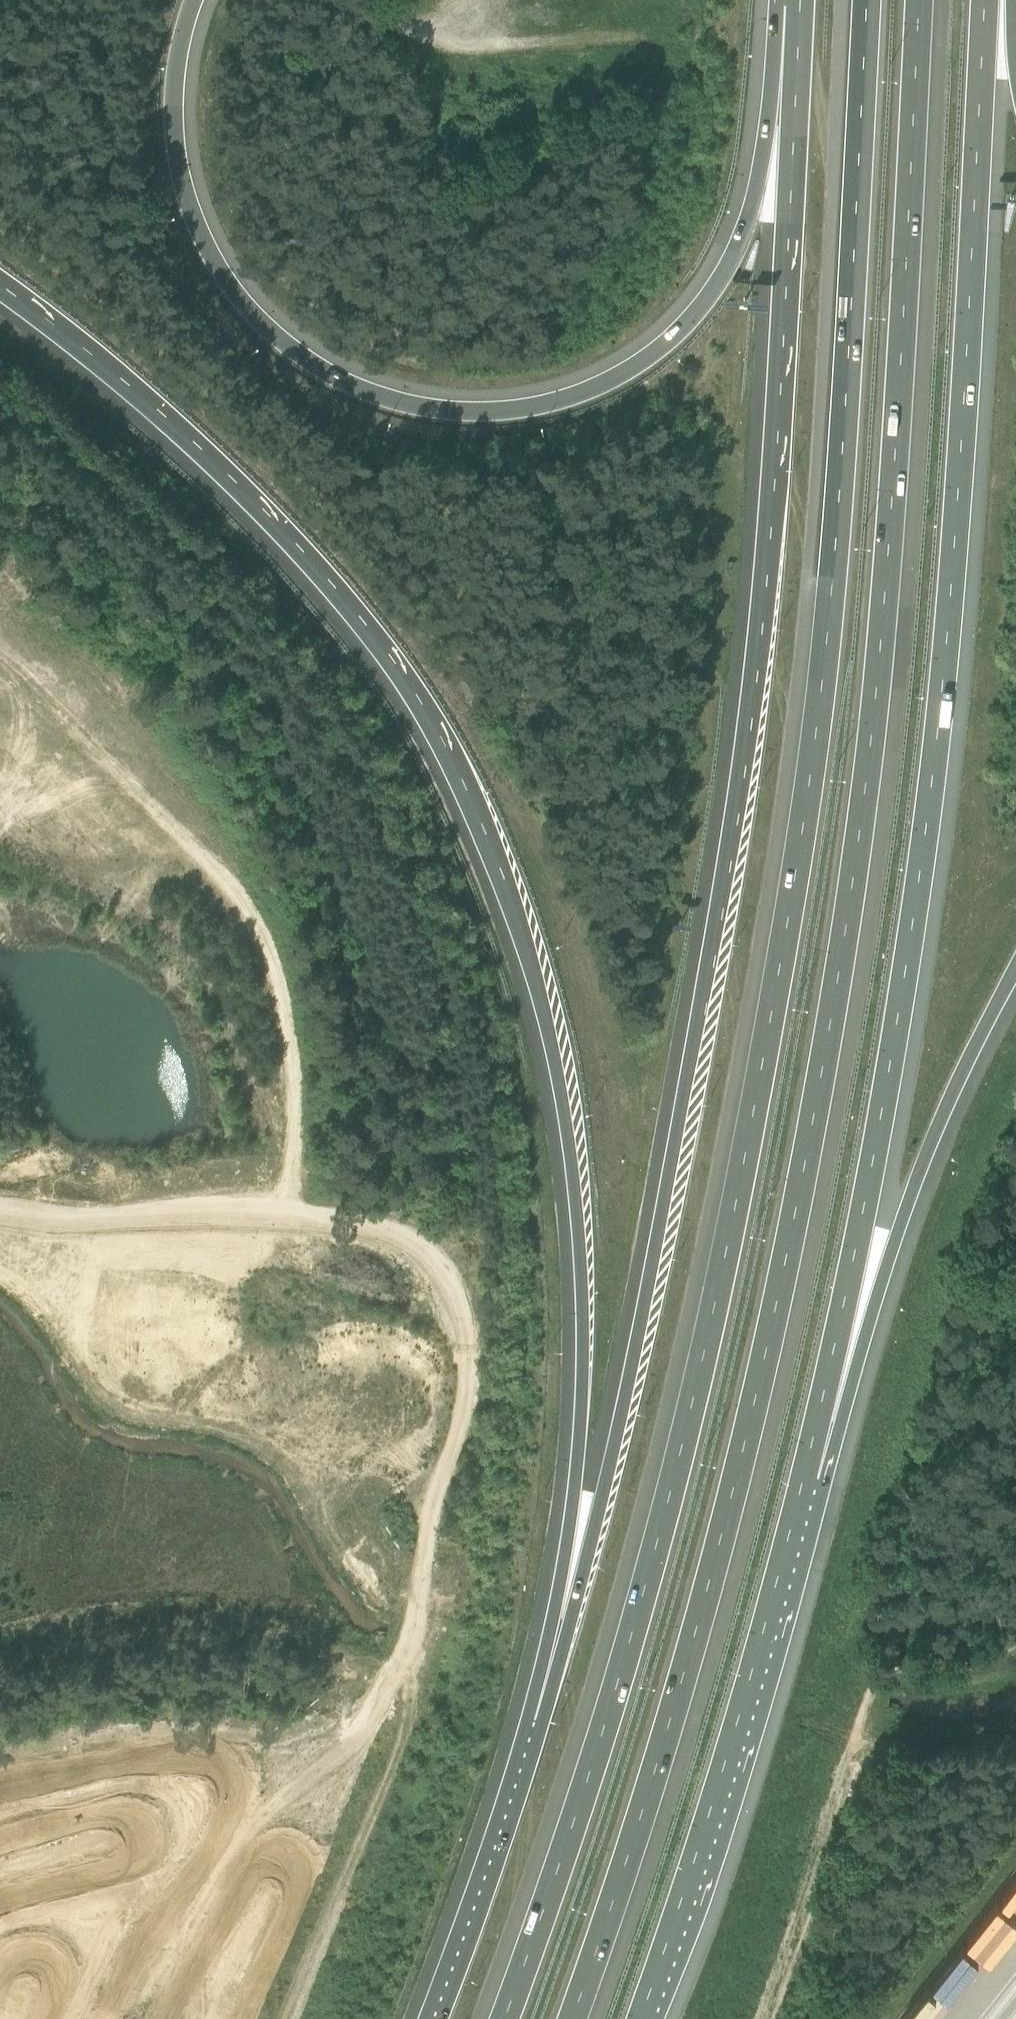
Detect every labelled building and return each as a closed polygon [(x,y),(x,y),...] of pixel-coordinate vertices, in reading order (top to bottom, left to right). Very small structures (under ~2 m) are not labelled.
[(1003,1895),(1015,1903),(1015,1873),(1003,1895)] [(960,1938),(981,1958),(1014,1921),(992,1902),(960,1938)]
